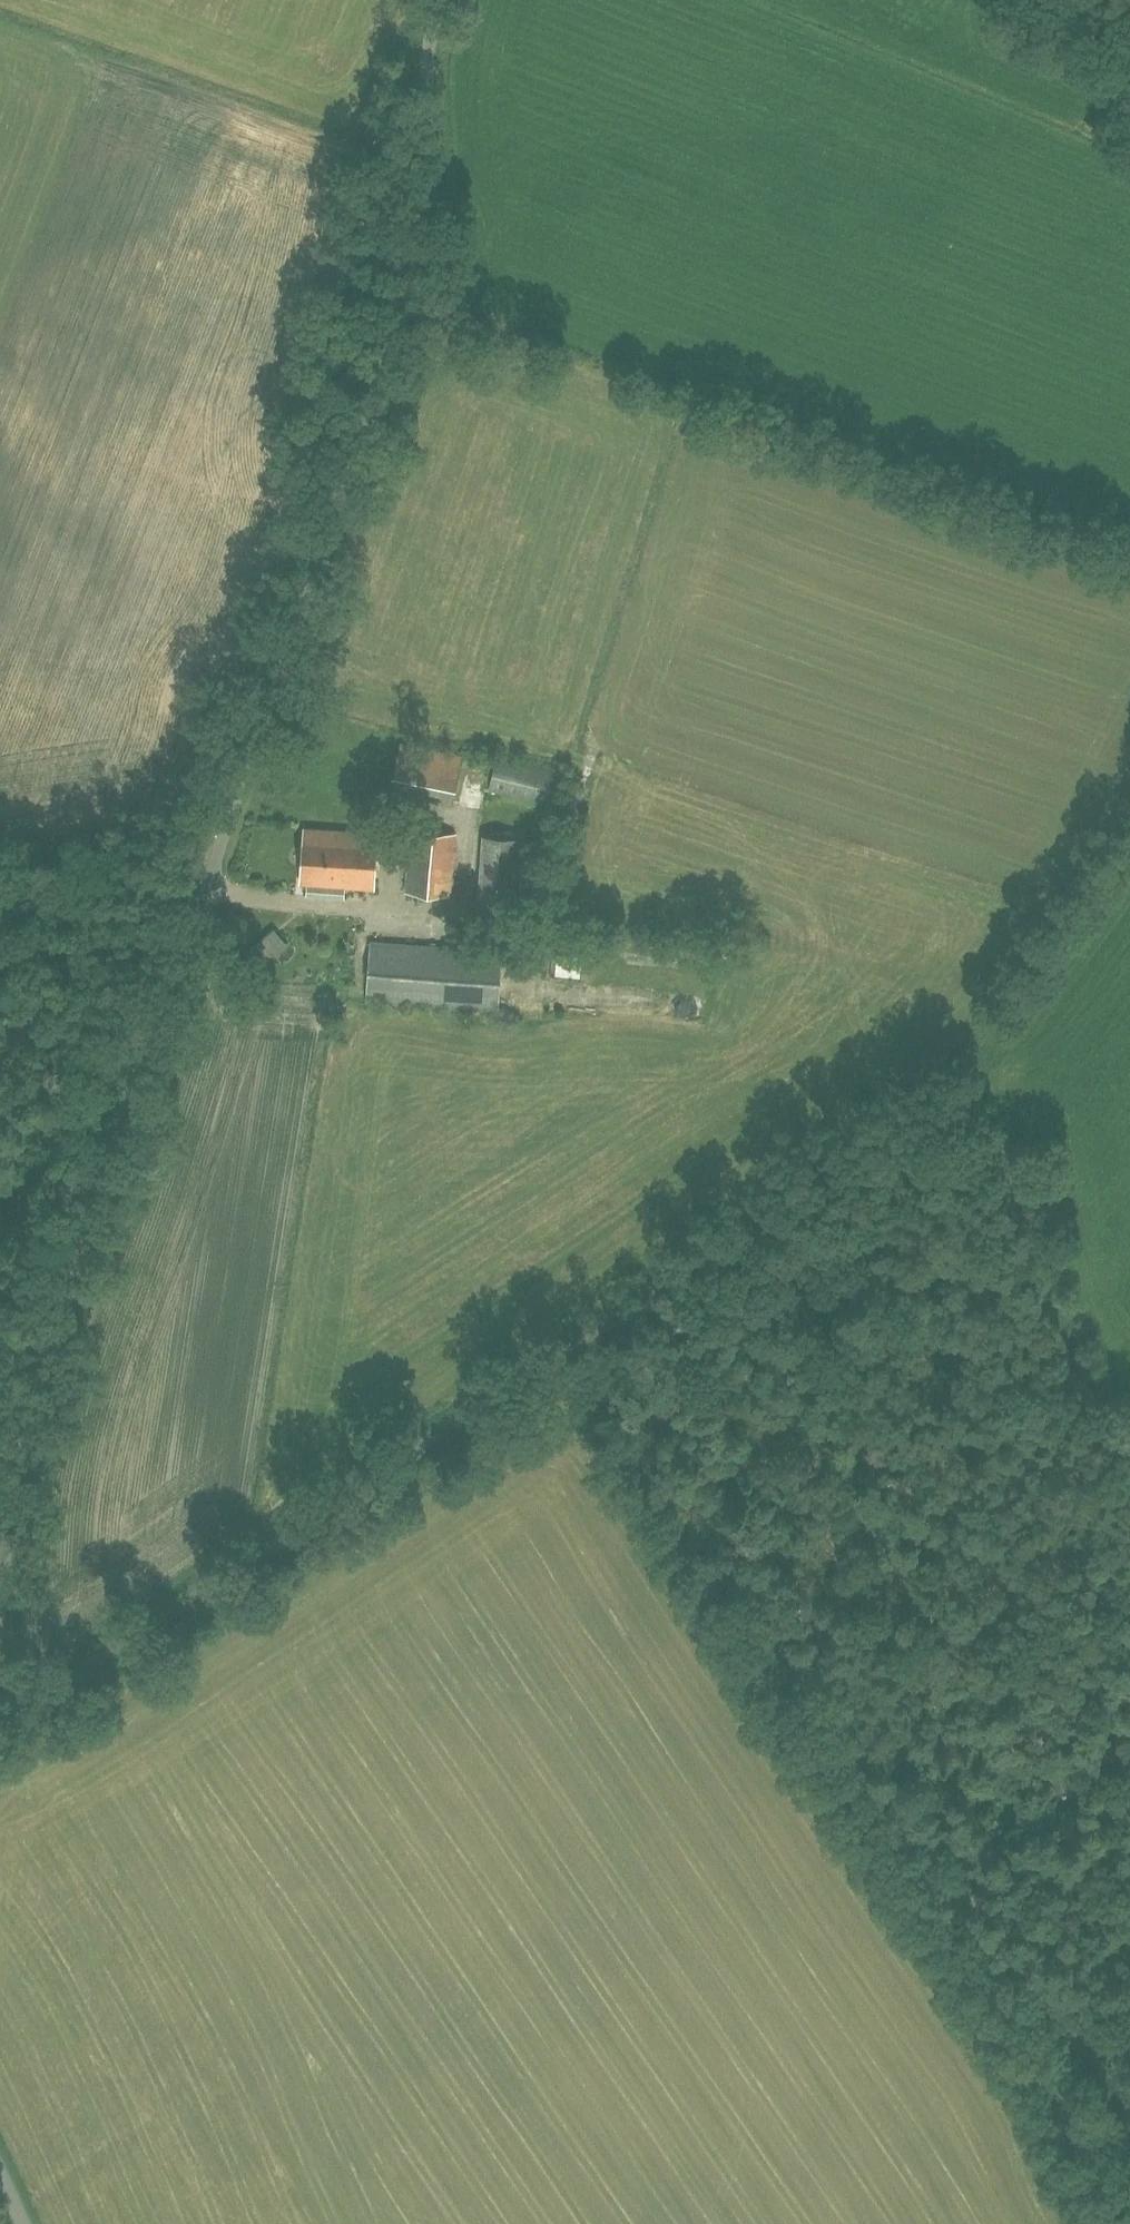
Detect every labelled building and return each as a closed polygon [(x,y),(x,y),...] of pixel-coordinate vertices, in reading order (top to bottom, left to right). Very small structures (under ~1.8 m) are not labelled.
[(388,792),(421,799),(453,805),(464,755),(399,742),(388,792)] [(555,802),(562,770),(498,753),(490,788),(555,802)] [(372,888),(377,832),(304,827),(300,883),(372,888)] [(451,895),(458,833),(410,830),(405,892),(451,895)] [(521,916),(527,838),(483,834),(477,914),(521,916)] [(499,1010),(504,952),(371,943),(367,1001),(499,1010)] [(563,957),(562,978),(589,978),(589,957),(563,957)]
